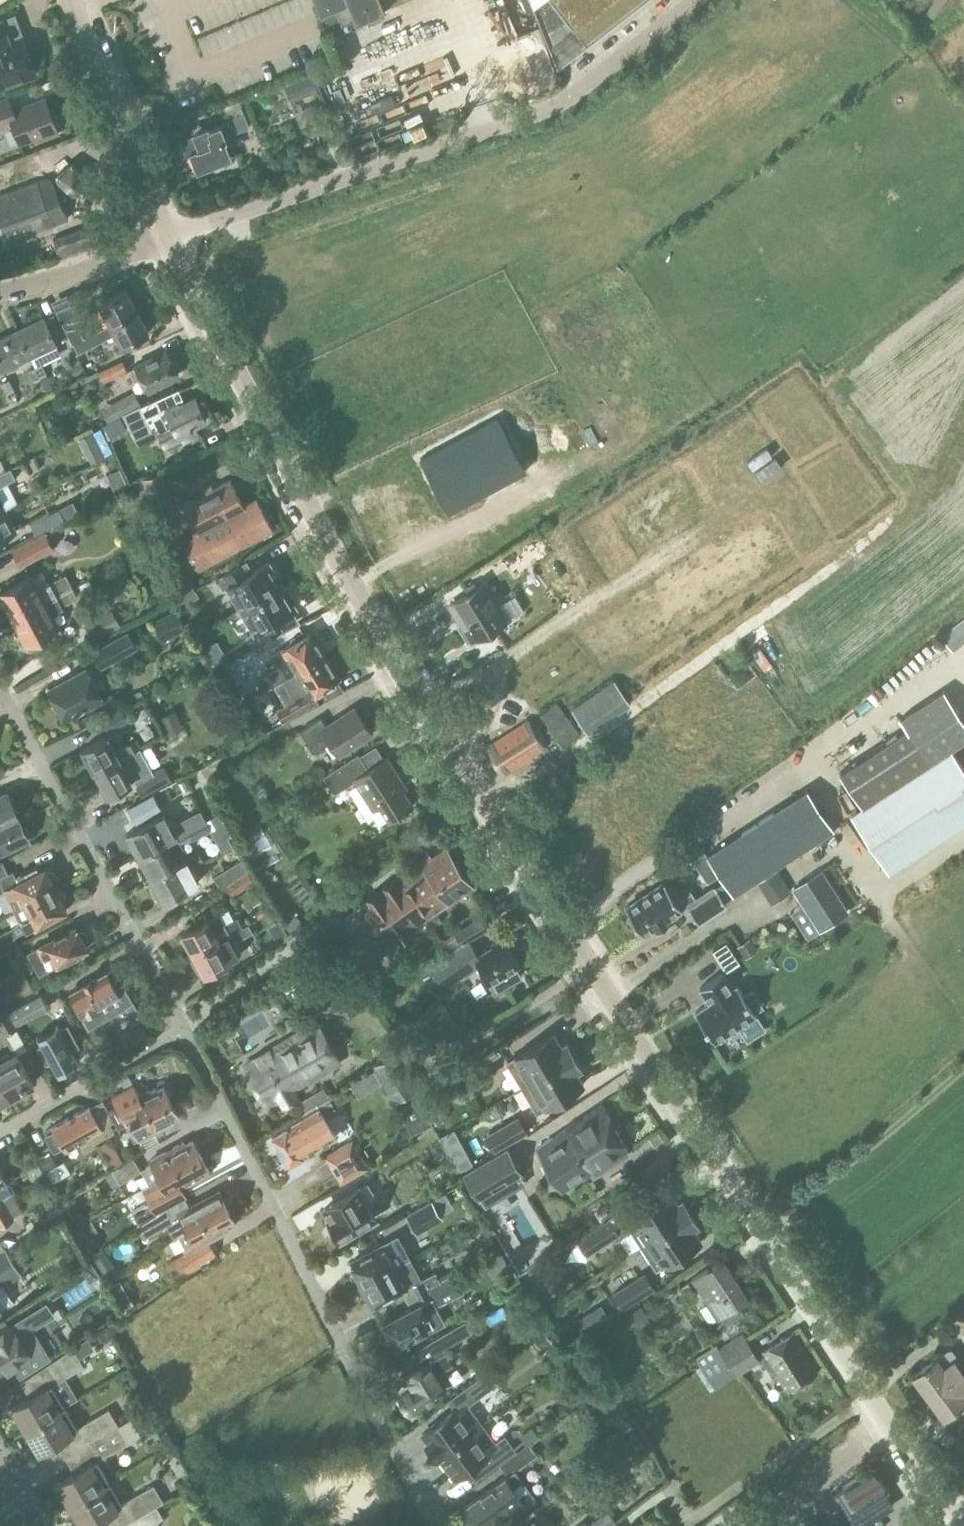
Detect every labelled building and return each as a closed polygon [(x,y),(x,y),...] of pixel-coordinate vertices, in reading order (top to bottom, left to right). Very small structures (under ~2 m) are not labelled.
[(320,12),(324,11),(331,29),(355,19),(356,20),(385,8),(382,0),(315,0),(320,12)] [(557,67),(644,0),(530,0),(557,67)] [(1,20),(0,20),(0,84),(8,81),(9,84),(22,79),(20,76),(32,72),(22,45),(12,49),(1,20)] [(312,74),(296,80),(302,93),(317,88),(312,74)] [(58,133),(45,98),(13,110),(8,96),(0,99),(0,127),(7,124),(13,127),(18,142),(19,142),(19,140),(34,134),(37,141),(58,133)] [(229,119),(229,121),(208,129),(207,127),(193,132),(194,135),(182,140),(187,154),(191,153),(197,168),(231,155),(224,138),(233,134),(234,132),(248,126),(243,113),(229,119)] [(335,140),(328,118),(318,121),(325,143),(335,140)] [(88,174),(71,164),(56,175),(63,195),(83,193),(88,174)] [(0,195),(0,243),(67,218),(52,179),(48,177),(0,195)] [(52,238),(59,256),(100,241),(93,223),(52,238)] [(125,288),(98,302),(110,324),(137,310),(125,288)] [(74,343),(83,338),(76,325),(92,316),(88,308),(61,321),(73,343),(74,343)] [(83,338),(74,343),(80,353),(93,346),(92,344),(103,338),(103,340),(116,333),(121,345),(148,331),(137,310),(110,324),(83,338)] [(44,319),(18,331),(29,356),(30,356),(35,366),(40,378),(47,374),(42,364),(37,353),(56,344),(44,319)] [(0,340),(0,361),(3,369),(29,356),(18,331),(0,340)] [(167,350),(134,367),(128,369),(135,382),(140,379),(146,390),(178,373),(167,350)] [(98,371),(103,382),(127,370),(122,359),(98,371)] [(35,366),(27,370),(32,381),(33,381),(38,378),(40,378),(35,366)] [(14,390),(9,378),(1,382),(6,393),(14,390)] [(205,420),(194,397),(182,403),(176,390),(178,389),(178,388),(140,406),(122,414),(135,438),(157,428),(167,450),(198,436),(193,425),(205,420)] [(104,407),(110,417),(111,419),(140,404),(133,391),(104,407)] [(112,439),(128,430),(120,416),(104,425),(112,439)] [(449,512),(526,470),(497,417),(420,458),(449,512)] [(100,428),(93,432),(104,455),(112,451),(100,428)] [(30,471),(40,467),(35,456),(26,460),(30,471)] [(4,508),(17,501),(7,482),(15,477),(10,467),(6,469),(0,472),(0,511),(4,508)] [(155,517),(175,510),(162,473),(142,481),(155,517)] [(273,529),(257,499),(243,506),(230,480),(184,504),(198,530),(182,539),(197,568),(273,529)] [(0,511),(0,538),(15,530),(4,508),(0,511)] [(36,533),(45,529),(64,518),(58,508),(30,522),(36,533)] [(36,533),(28,538),(11,548),(21,563),(53,544),(45,529),(36,533)] [(241,608),(282,584),(280,579),(283,577),(274,563),(271,565),(269,561),(245,574),(239,564),(217,577),(223,588),(227,585),(241,608)] [(72,587),(66,575),(39,589),(31,574),(0,590),(0,598),(11,619),(72,587)] [(461,625),(471,642),(506,620),(483,584),(477,588),(474,583),(466,589),(468,593),(453,602),(465,622),(461,625)] [(282,584),(241,608),(254,631),(247,635),(253,646),(278,631),(272,621),(296,607),(293,602),(296,600),(288,586),(285,588),(282,584)] [(77,596),(72,587),(11,619),(24,644),(45,633),(49,640),(62,633),(58,626),(51,613),(62,608),(60,605),(77,596)] [(86,624),(95,639),(121,624),(111,609),(86,624)] [(154,621),(163,639),(187,627),(178,609),(154,621)] [(940,635),(949,646),(963,633),(963,616),(940,635)] [(101,668),(137,647),(128,630),(91,651),(101,668)] [(325,656),(310,632),(283,648),(273,655),(280,667),(257,681),(263,692),(284,679),(297,671),(297,672),(325,656)] [(283,680),(294,698),(276,709),(284,722),(321,702),(316,692),(338,678),(325,656),(297,672),(297,671),(284,679),(283,680)] [(49,688),(65,718),(102,698),(86,668),(49,688)] [(614,681),(586,701),(602,723),(630,703),(614,681)] [(140,689),(125,697),(129,705),(144,697),(140,689)] [(887,871),(963,820),(963,769),(951,748),(963,740),(963,720),(944,690),(899,719),(906,729),(839,773),(865,812),(854,820),(887,871)] [(554,700),(538,711),(561,743),(577,732),(554,700)] [(586,701),(572,711),(588,733),(602,723),(586,701)] [(107,730),(128,719),(121,707),(100,719),(107,730)] [(372,733),(355,707),(326,725),(320,716),(299,729),(313,751),(329,741),(338,754),(372,733)] [(175,709),(159,717),(167,732),(182,724),(175,709)] [(530,718),(489,744),(489,756),(496,767),(507,771),(548,745),(546,733),(540,723),(530,718)] [(137,739),(114,750),(106,735),(82,748),(94,772),(141,748),(140,747),(141,747),(137,739)] [(154,773),(141,748),(94,772),(106,795),(131,782),(131,781),(133,780),(142,796),(167,782),(161,769),(154,773)] [(387,756),(367,769),(358,754),(324,775),(334,791),(353,779),(372,809),(379,804),(389,819),(401,811),(402,812),(406,809),(406,808),(412,804),(393,774),(397,772),(387,756)] [(706,855),(733,896),(834,830),(807,789),(706,855)] [(17,814),(13,804),(14,803),(11,796),(10,796),(9,797),(6,791),(0,794),(0,822),(17,814)] [(127,806),(136,822),(161,808),(153,793),(127,806)] [(175,806),(128,831),(140,854),(165,841),(176,835),(169,821),(180,815),(175,806)] [(0,822),(0,852),(4,850),(4,851),(6,851),(11,849),(12,848),(11,846),(29,838),(27,834),(28,833),(25,827),(24,826),(23,826),(17,814),(0,822)] [(192,839),(193,839),(212,829),(206,819),(187,829),(192,839)] [(176,835),(165,841),(140,854),(152,877),(177,863),(171,852),(181,846),(180,845),(192,839),(187,829),(176,835)] [(409,872),(437,911),(473,886),(445,846),(431,857),(428,853),(420,859),(423,862),(409,872)] [(181,872),(204,860),(199,851),(177,863),(152,877),(164,899),(189,886),(181,872)] [(221,888),(248,870),(240,858),(213,876),(221,888)] [(3,889),(8,898),(20,892),(26,903),(56,888),(54,884),(56,878),(52,872),(47,872),(44,866),(4,888),(0,880),(0,890),(3,889)] [(254,880),(248,871),(226,886),(233,895),(254,880)] [(821,871),(794,888),(820,929),(847,912),(821,871)] [(437,911),(409,872),(345,917),(369,951),(377,953),(437,911)] [(789,891),(783,881),(766,892),(772,902),(789,891)] [(669,888),(664,882),(626,907),(630,914),(627,916),(636,930),(639,927),(643,934),(656,925),(657,927),(667,920),(666,919),(682,908),(678,902),(681,900),(672,886),(669,888)] [(715,886),(703,893),(706,898),(690,909),(698,922),(727,903),(715,886)] [(10,928),(15,936),(66,908),(64,903),(67,898),(63,892),(58,892),(56,888),(26,903),(14,910),(19,920),(10,928)] [(193,952),(244,924),(242,921),(239,923),(236,917),(226,923),(219,911),(181,932),(193,952)] [(295,913),(282,922),(288,931),(302,922),(295,913)] [(486,928),(479,918),(456,932),(462,943),(464,942),(486,928)] [(193,952),(194,955),(190,957),(198,973),(202,970),(204,973),(230,959),(241,952),(235,941),(246,935),(243,929),(246,928),(244,924),(193,952)] [(28,952),(39,973),(87,947),(84,942),(87,938),(84,932),(79,932),(76,926),(35,948),(28,952)] [(15,936),(10,928),(0,933),(0,952),(1,954),(20,945),(15,936)] [(449,951),(461,944),(454,933),(442,941),(449,951)] [(749,938),(737,946),(745,957),(757,950),(749,938)] [(460,972),(463,977),(480,965),(494,991),(519,976),(514,966),(518,963),(505,939),(476,956),(466,940),(464,942),(462,943),(430,966),(443,984),(460,972)] [(115,989),(106,972),(69,992),(81,1015),(82,1014),(86,1022),(89,1023),(102,1015),(104,1018),(123,1007),(132,1023),(144,1016),(140,1009),(137,1011),(122,985),(115,989)] [(710,1003),(695,1012),(714,1041),(756,1014),(754,1012),(763,1007),(753,991),(744,996),(737,985),(733,988),(723,972),(700,987),(710,1003)] [(0,985),(0,1004),(1,1006),(11,1001),(2,984),(0,985)] [(39,988),(6,1005),(17,1025),(38,1014),(42,1023),(48,1025),(63,1017),(65,1011),(53,989),(48,988),(41,991),(39,988)] [(499,993),(491,998),(498,1009),(506,1004),(499,993)] [(438,997),(397,1027),(413,1049),(424,1054),(460,1028),(438,997)] [(6,1005),(0,1009),(0,1028),(4,1035),(18,1028),(17,1025),(6,1005)] [(278,1097),(283,1105),(297,1096),(295,1092),(297,1091),(295,1087),(340,1061),(317,1021),(244,1065),(267,1104),(278,1097)] [(67,1023),(59,1028),(57,1025),(56,1025),(56,1026),(37,1036),(36,1036),(40,1044),(37,1046),(39,1050),(43,1059),(44,1059),(46,1063),(50,1061),(57,1074),(58,1073),(57,1071),(75,1061),(76,1063),(78,1062),(71,1050),(80,1045),(67,1023)] [(522,1086),(574,1056),(566,1043),(561,1045),(554,1034),(507,1061),(522,1086)] [(395,1101),(421,1086),(410,1066),(405,1069),(396,1053),(374,1066),(395,1101)] [(0,1062),(0,1087),(9,1103),(26,1093),(24,1090),(31,1086),(14,1054),(0,1062)] [(574,1056),(522,1086),(537,1111),(583,1084),(576,1072),(581,1069),(574,1056)] [(453,1079),(461,1093),(492,1075),(484,1061),(453,1079)] [(132,1082),(126,1071),(118,1076),(123,1087),(132,1082)] [(129,1122),(170,1102),(162,1086),(155,1090),(153,1087),(137,1096),(132,1086),(110,1098),(115,1107),(108,1112),(117,1129),(129,1122)] [(305,1109),(328,1095),(323,1086),(300,1100),(305,1109)] [(0,1087),(0,1108),(9,1103),(0,1087)] [(329,1097),(334,1106),(349,1097),(344,1088),(329,1097)] [(431,1125),(419,1100),(399,1110),(411,1135),(431,1125)] [(101,1101),(88,1108),(87,1107),(44,1132),(53,1150),(62,1145),(64,1149),(78,1141),(83,1151),(94,1145),(93,1143),(113,1131),(108,1123),(112,1121),(101,1101)] [(177,1115),(170,1102),(129,1122),(138,1139),(139,1139),(144,1150),(160,1142),(154,1131),(172,1121),(170,1118),(177,1115)] [(318,1107),(270,1135),(276,1145),(281,1155),(282,1155),(288,1164),(335,1136),(318,1107)] [(603,1108),(536,1148),(562,1190),(590,1173),(593,1177),(631,1154),(603,1108)] [(486,1135),(494,1149),(525,1131),(517,1117),(486,1135)] [(99,1144),(112,1167),(123,1161),(109,1138),(99,1144)] [(352,1140),(325,1155),(341,1181),(367,1166),(352,1140)] [(150,1160),(152,1163),(141,1168),(149,1184),(198,1156),(190,1141),(183,1145),(182,1143),(150,1160)] [(464,1174),(479,1199),(523,1174),(508,1148),(464,1174)] [(452,1160),(458,1170),(472,1163),(466,1153),(452,1160)] [(57,1164),(52,1156),(42,1162),(46,1170),(57,1164)] [(206,1170),(198,1156),(149,1184),(153,1191),(164,1186),(169,1194),(200,1177),(199,1174),(206,1170)] [(113,1186),(141,1169),(133,1157),(105,1174),(113,1186)] [(52,1181),(70,1171),(64,1160),(57,1164),(46,1170),(52,1181)] [(329,1220),(331,1224),(330,1227),(334,1233),(337,1234),(339,1238),(375,1217),(366,1201),(375,1195),(367,1182),(325,1207),(331,1218),(329,1220)] [(168,1206),(150,1218),(157,1230),(181,1217),(187,1229),(227,1207),(228,1206),(219,1190),(212,1193),(211,1193),(179,1211),(174,1202),(168,1206)] [(669,1192),(623,1221),(639,1246),(690,1213),(681,1200),(676,1203),(669,1192)] [(150,1218),(168,1206),(162,1195),(132,1211),(140,1224),(150,1218)] [(12,1219),(2,1200),(0,1201),(0,1225),(12,1219)] [(442,1221),(432,1202),(407,1217),(417,1235),(442,1221)] [(227,1207),(187,1229),(178,1233),(186,1247),(195,1242),(197,1245),(230,1227),(229,1224),(235,1220),(234,1217),(235,1214),(233,1209),(229,1209),(228,1206),(227,1207)] [(690,1213),(639,1246),(655,1269),(700,1241),(693,1229),(698,1226),(690,1213)] [(98,1231),(90,1219),(77,1228),(84,1239),(98,1231)] [(608,1219),(578,1239),(587,1253),(617,1233),(608,1219)] [(407,1258),(409,1257),(398,1236),(351,1262),(356,1271),(355,1275),(358,1281),(361,1281),(362,1284),(407,1258)] [(0,1247),(0,1284),(20,1271),(3,1245),(0,1247)] [(189,1250),(185,1252),(166,1264),(175,1279),(198,1264),(189,1250)] [(482,1260),(491,1276),(509,1265),(500,1250),(482,1260)] [(407,1258),(362,1284),(363,1285),(362,1288),(365,1295),(368,1295),(373,1305),(409,1286),(414,1294),(439,1281),(434,1272),(419,1280),(418,1278),(416,1276),(412,1275),(410,1271),(410,1269),(411,1266),(410,1264),(409,1261),(407,1258)] [(691,1279),(717,1319),(747,1299),(721,1259),(691,1279)] [(90,1261),(80,1267),(86,1276),(90,1281),(100,1274),(90,1261)] [(103,1270),(109,1280),(119,1273),(113,1263),(103,1270)] [(622,1307),(652,1287),(643,1273),(613,1293),(622,1307)] [(414,1294),(408,1297),(413,1306),(382,1322),(388,1333),(387,1335),(390,1342),(393,1342),(394,1344),(425,1328),(427,1331),(444,1322),(436,1306),(463,1291),(454,1274),(439,1281),(414,1294)] [(130,1298),(119,1304),(124,1312),(135,1305),(130,1298)] [(12,1364),(15,1369),(45,1349),(31,1328),(53,1313),(46,1302),(0,1331),(0,1372),(12,1364)] [(654,1326),(641,1305),(630,1312),(643,1332),(654,1326)] [(523,1331),(537,1323),(529,1308),(515,1316),(523,1331)] [(461,1358),(452,1343),(472,1331),(465,1320),(428,1343),(428,1344),(415,1352),(423,1365),(394,1383),(401,1394),(399,1396),(408,1411),(442,1390),(433,1375),(461,1358)] [(714,1387),(715,1388),(760,1360),(742,1332),(719,1347),(717,1344),(696,1358),(701,1366),(696,1369),(710,1390),(714,1387)] [(818,1374),(792,1332),(762,1351),(765,1355),(762,1357),(774,1377),(777,1375),(787,1393),(818,1374)] [(55,1383),(83,1365),(73,1347),(45,1366),(55,1383)] [(929,1394),(963,1369),(955,1359),(957,1355),(951,1347),(947,1348),(913,1372),(929,1394)] [(929,1394),(944,1415),(963,1400),(963,1388),(963,1370),(963,1369),(929,1394)] [(436,1457),(480,1424),(466,1405),(493,1385),(484,1372),(448,1399),(455,1409),(421,1434),(426,1441),(425,1442),(436,1457)] [(12,1406),(18,1416),(15,1418),(23,1430),(64,1405),(51,1383),(12,1406)] [(64,1405),(23,1430),(30,1443),(32,1441),(38,1451),(56,1441),(78,1428),(64,1405)] [(90,1442),(119,1425),(109,1408),(80,1425),(90,1442)] [(480,1424),(436,1457),(436,1458),(438,1456),(454,1478),(474,1462),(482,1473),(514,1449),(504,1436),(494,1443),(480,1424)] [(90,1442),(99,1458),(128,1441),(119,1425),(90,1442)] [(532,1426),(520,1435),(527,1443),(538,1435),(532,1426)] [(941,1440),(946,1444),(952,1441),(953,1434),(947,1431),(941,1434),(941,1440)] [(515,1471),(537,1455),(529,1443),(501,1464),(509,1474),(463,1507),(477,1525),(480,1525),(503,1510),(509,1519),(527,1506),(516,1491),(523,1485),(515,1471)] [(109,1481),(96,1459),(57,1482),(63,1492),(60,1494),(68,1506),(109,1481)] [(862,1525),(887,1510),(886,1508),(893,1504),(886,1492),(889,1490),(874,1466),(832,1493),(842,1509),(852,1525),(862,1525)] [(68,1506),(75,1518),(77,1517),(83,1525),(85,1525),(122,1504),(109,1481),(68,1506)] [(164,1501),(154,1484),(125,1501),(135,1518),(136,1517),(157,1505),(164,1501)] [(135,1518),(132,1519),(133,1519),(134,1521),(136,1525),(153,1525),(163,1516),(157,1505),(136,1517),(135,1518)] [(614,1521),(606,1510),(585,1525),(607,1525),(614,1521)] [(540,1514),(533,1520),(533,1519),(524,1525),(549,1525),(540,1514)]
